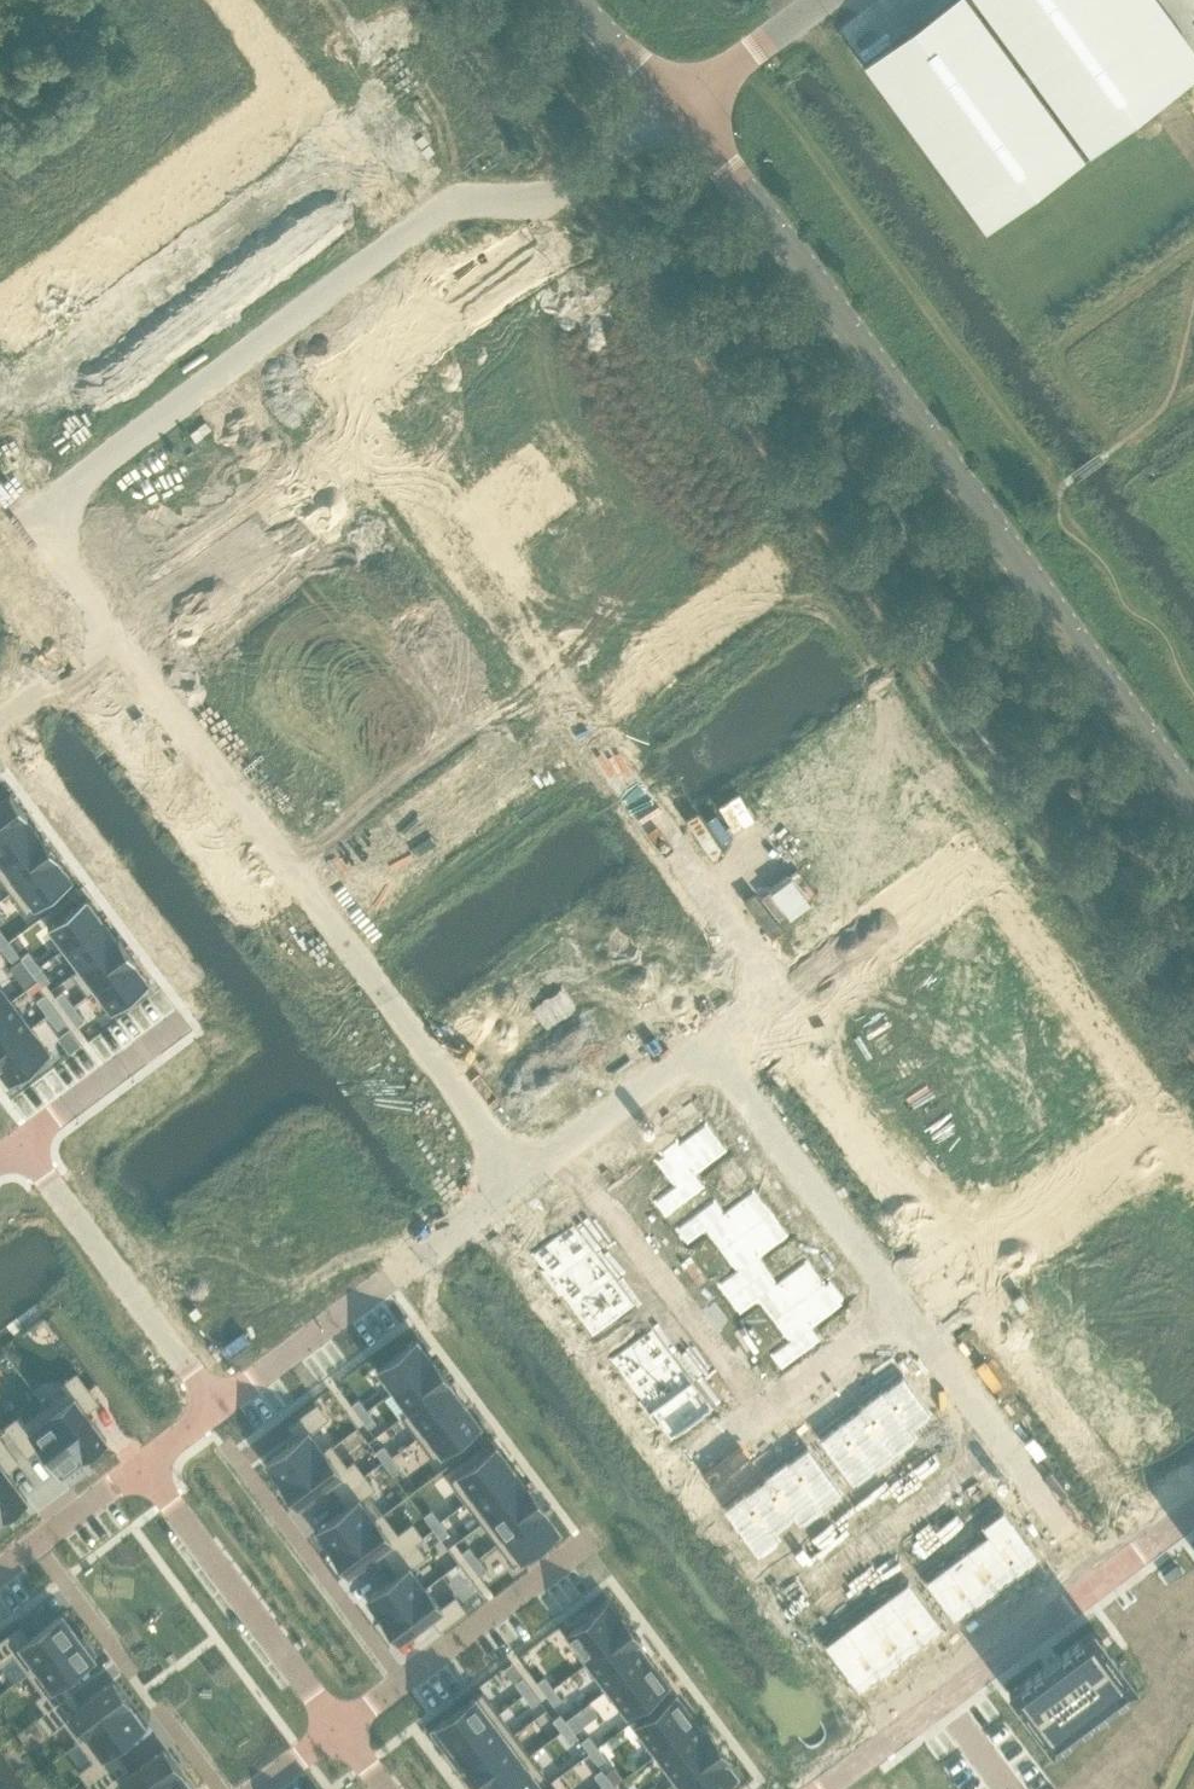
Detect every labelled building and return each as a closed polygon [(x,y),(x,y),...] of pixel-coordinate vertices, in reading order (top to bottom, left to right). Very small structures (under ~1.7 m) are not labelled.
[(865,64),(986,229),(1188,80),(1129,0),(952,0),(865,64)] [(9,260),(0,249),(0,267),(9,260)] [(555,259),(533,276),(562,315),(584,298),(555,259)] [(400,384),(384,397),(403,423),(433,401),(442,413),(466,395),(456,382),(445,390),(426,365),(422,368),(421,367),(399,383),(400,384)] [(8,409),(0,398),(0,415),(8,409)] [(0,415),(0,420),(6,428),(17,421),(8,409),(0,415)] [(31,447),(41,439),(32,428),(22,435),(31,447)] [(49,451),(41,439),(31,447),(39,458),(49,451)] [(0,470),(0,502),(17,489),(2,469),(0,470)] [(71,500),(79,512),(90,504),(81,493),(71,500)] [(98,516),(90,504),(79,512),(88,523),(98,516)] [(99,551),(109,544),(101,532),(90,540),(99,551)] [(109,544),(99,551),(107,563),(118,556),(109,544)] [(133,597),(143,589),(134,577),(124,585),(133,597)] [(232,638),(222,645),(231,657),(241,649),(232,638)] [(241,649),(231,657),(239,668),(249,661),(241,649)] [(263,679),(253,687),(262,699),(272,691),(263,679)] [(291,709),(280,717),(289,728),(299,721),(291,709)] [(299,721),(289,728),(298,740),(308,732),(299,721)] [(874,782),(893,806),(906,796),(930,828),(955,809),(936,784),(940,782),(927,764),(923,767),(918,760),(894,778),(878,758),(864,768),(874,782)] [(327,764),(317,772),(325,784),(336,776),(327,764)] [(848,817),(880,861),(902,845),(880,816),(893,806),(874,782),(861,792),(868,802),(848,817)] [(343,785),(332,793),(341,805),(351,797),(343,785)] [(0,800),(0,834),(27,814),(11,792),(0,800)] [(351,797),(341,805),(350,816),(360,808),(351,797)] [(0,834),(0,860),(2,863),(0,865),(0,867),(43,835),(42,834),(41,835),(26,816),(28,815),(27,814),(0,834)] [(880,861),(848,817),(846,818),(847,819),(828,834),(820,823),(806,833),(824,858),(837,848),(858,876),(878,861),(879,862),(880,861)] [(779,869),(812,913),(834,896),(812,867),(824,858),(806,833),(792,843),(800,853),(779,869)] [(0,867),(0,877),(11,891),(58,856),(43,835),(0,867)] [(58,856),(11,891),(27,913),(73,879),(58,858),(59,857),(58,856)] [(811,913),(812,913),(779,869),(778,869),(779,871),(759,885),(751,874),(745,867),(732,877),(738,884),(756,909),(768,900),(789,928),(810,912),(811,913)] [(86,896),(48,925),(64,947),(103,918),(86,896)] [(103,918),(64,947),(79,967),(117,938),(103,918)] [(940,931),(916,950),(926,963),(935,956),(952,978),(996,945),(978,922),(949,944),(940,931)] [(1,946),(9,940),(0,928),(0,944),(1,946)] [(79,967),(71,972),(88,995),(96,989),(135,961),(136,960),(119,937),(117,938),(79,967)] [(9,940),(1,946),(12,960),(20,955),(9,940)] [(968,1020),(993,1002),(983,989),(1011,968),(995,947),(996,946),(996,945),(952,978),(952,979),(954,978),(969,998),(958,1006),(968,1020)] [(29,950),(22,956),(32,971),(40,965),(29,950)] [(632,980),(611,997),(643,1040),(666,1023),(643,992),(655,983),(637,958),(623,968),(632,980)] [(135,961),(96,989),(112,1010),(150,982),(135,961)] [(40,965),(32,971),(43,985),(51,979),(40,965)] [(11,1000),(0,985),(0,1008),(11,1000)] [(63,990),(56,996),(66,1010),(74,1005),(63,990)] [(993,1002),(968,1020),(978,1034),(988,1026),(1004,1048),(1048,1015),(1031,992),(1002,1014),(993,1002)] [(45,993),(37,999),(48,1014),(55,1008),(45,993)] [(580,1001),(566,1011),(584,1036),(597,1026),(619,1056),(641,1040),(642,1041),(643,1040),(611,997),(610,998),(589,1014),(580,1001)] [(0,1008),(0,1049),(31,1026),(11,1000),(0,1008)] [(74,1005),(66,1010),(77,1025),(85,1019),(74,1005)] [(55,1008),(48,1014),(58,1028),(66,1022),(55,1008)] [(1021,1090),(1045,1072),(1036,1060),(1064,1039),(1048,1017),(1049,1016),(1048,1015),(1004,1048),(1005,1049),(1006,1048),(1022,1069),(1011,1077),(1021,1090)] [(553,1042),(531,1058),(563,1100),(572,1094),(571,1093),(585,1083),(563,1053),(576,1044),(557,1019),(544,1029),(553,1042)] [(0,1049),(0,1072),(9,1085),(51,1054),(31,1026),(0,1049)] [(500,1062),(486,1072),(505,1097),(517,1087),(539,1117),(554,1107),(563,1100),(531,1058),(509,1075),(500,1062)] [(1055,1085),(1045,1072),(1021,1090),(1031,1104),(1041,1097),(1057,1118),(1101,1086),(1084,1063),(1055,1085)] [(874,1123),(895,1150),(937,1119),(916,1091),(874,1123)] [(937,1119),(895,1150),(905,1164),(903,1166),(912,1178),(956,1145),(937,1119)] [(675,1186),(655,1201),(666,1216),(704,1187),(694,1175),(726,1151),(706,1124),(680,1143),(677,1139),(660,1153),(663,1156),(657,1161),(675,1186)] [(715,1200),(677,1228),(688,1243),(706,1229),(722,1250),(771,1213),(765,1204),(764,1204),(754,1190),(724,1212),(715,1200)] [(622,1212),(612,1219),(621,1231),(631,1224),(622,1212)] [(737,1271),(719,1284),(729,1299),(768,1271),(758,1258),(788,1236),(777,1222),(778,1221),(771,1213),(722,1250),(737,1271)] [(574,1223),(532,1255),(544,1270),(541,1272),(550,1284),(595,1251),(574,1223)] [(648,1234),(638,1241),(647,1253),(657,1245),(648,1234)] [(657,1245),(647,1253),(656,1264),(666,1257),(657,1245)] [(595,1251),(550,1284),(559,1296),(562,1294),(573,1309),(615,1278),(595,1251)] [(1021,1324),(1030,1336),(1075,1303),(1055,1276),(1064,1269),(1068,1266),(1059,1254),(1055,1256),(1030,1275),(1039,1287),(1012,1307),(1024,1322),(1021,1324)] [(768,1271),(729,1299),(740,1314),(758,1300),(774,1321),(825,1283),(824,1281),(823,1282),(806,1261),(777,1283),(768,1271)] [(615,1278),(573,1309),(594,1337),(636,1305),(615,1278)] [(789,1341),(771,1354),(782,1369),(820,1341),(811,1328),(842,1305),(839,1302),(843,1299),(830,1282),(826,1284),(825,1283),(774,1321),(789,1341)] [(1042,1346),(1053,1361),(1094,1329),(1075,1303),(1030,1336),(1039,1348),(1042,1346)] [(707,1312),(697,1319),(705,1331),(716,1323),(707,1312)] [(716,1323),(705,1331),(714,1342),(724,1335),(716,1323)] [(653,1329),(611,1360),(632,1388),(674,1357),(653,1329)] [(1115,1357),(1094,1329),(1053,1361),(1073,1388),(1115,1357)] [(417,1339),(378,1368),(395,1390),(434,1360),(433,1359),(432,1360),(417,1339)] [(729,1355),(719,1362),(727,1374),(738,1366),(729,1355)] [(674,1357),(632,1388),(643,1403),(640,1405),(649,1417),(694,1383),(674,1357)] [(434,1360),(395,1390),(409,1409),(402,1415),(402,1416),(450,1381),(434,1360)] [(1079,1396),(1100,1423),(1141,1392),(1121,1364),(1079,1396)] [(47,1406),(84,1457),(107,1440),(85,1411),(98,1401),(77,1373),(63,1383),(68,1390),(47,1406)] [(882,1390),(881,1391),(917,1439),(918,1438),(912,1430),(933,1414),(904,1376),(883,1391),(882,1390)] [(450,1381),(402,1416),(418,1437),(464,1402),(449,1383),(451,1382),(450,1381)] [(694,1383),(649,1417),(659,1429),(661,1427),(673,1443),(715,1411),(694,1383)] [(881,1391),(860,1407),(896,1454),(917,1439),(881,1391)] [(1141,1392),(1100,1423),(1110,1437),(1108,1439),(1117,1451),(1161,1418),(1141,1392)] [(360,1398),(352,1404),(360,1415),(368,1409),(360,1398)] [(464,1402),(418,1437),(434,1459),(443,1452),(476,1428),(481,1424),(464,1402)] [(298,1437),(267,1460),(282,1481),(281,1482),(282,1484),(332,1446),(331,1445),(323,1451),(309,1431),(327,1417),(318,1404),(289,1425),(298,1437)] [(84,1457),(47,1406),(26,1422),(20,1415),(6,1426),(28,1454),(40,1445),(61,1473),(83,1456),(84,1458),(84,1457)] [(860,1408),(840,1424),(875,1470),(896,1454),(860,1407),(859,1407),(860,1408)] [(368,1409),(360,1415),(369,1427),(377,1421),(368,1409)] [(1161,1418),(1117,1451),(1126,1463),(1128,1461),(1140,1477),(1167,1456),(1176,1468),(1193,1455),(1193,1435),(1191,1438),(1181,1445),(1161,1418)] [(840,1424),(819,1440),(853,1486),(875,1470),(840,1424)] [(476,1428),(443,1452),(451,1462),(483,1438),(476,1428)] [(5,1516),(28,1499),(6,1470),(18,1461),(0,1436),(0,1510),(5,1516)] [(385,1445),(377,1451),(385,1462),(393,1456),(385,1445)] [(496,1445),(450,1479),(465,1500),(512,1466),(496,1445)] [(332,1446),(282,1484),(298,1505),(331,1481),(340,1493),(364,1475),(354,1461),(347,1466),(332,1446)] [(787,1461),(786,1462),(822,1510),(844,1493),(809,1447),(788,1462),(787,1461)] [(393,1456),(385,1462),(394,1473),(402,1467),(393,1456)] [(951,1460),(940,1469),(947,1479),(959,1470),(951,1460)] [(786,1462),(765,1478),(801,1525),(822,1510),(786,1462)] [(512,1466),(465,1500),(481,1522),(527,1487),(512,1466)] [(940,1469),(928,1477),(936,1487),(947,1479),(940,1469)] [(349,1505),(317,1529),(333,1549),(331,1550),(332,1551),(383,1513),(382,1512),(374,1518),(359,1499),(374,1488),(364,1475),(340,1493),(349,1505)] [(971,1487),(964,1477),(952,1485),(960,1496),(971,1487)] [(746,1492),(744,1493),(780,1541),(781,1540),(775,1532),(794,1518),(800,1526),(801,1525),(765,1478),(764,1478),(765,1480),(747,1494),(746,1492)] [(960,1496),(952,1485),(941,1494),(948,1504),(960,1496)] [(527,1487),(481,1522),(498,1544),(544,1509),(546,1509),(528,1486),(527,1487)] [(744,1493),(723,1510),(758,1557),(780,1541),(744,1493)] [(912,1494),(900,1503),(908,1513),(919,1505),(912,1494)] [(908,1513),(900,1503),(889,1512),(896,1522),(908,1513)] [(908,1513),(916,1524),(927,1515),(919,1505),(908,1513)] [(433,1509),(425,1515),(433,1526),(441,1521),(433,1509)] [(544,1509),(498,1544),(514,1565),(560,1530),(544,1509)] [(1005,1510),(983,1526),(1018,1574),(1040,1557),(1005,1510)] [(383,1513),(332,1551),(348,1573),(382,1549),(390,1561),(423,1536),(413,1523),(398,1534),(383,1513)] [(908,1513),(896,1522),(904,1532),(916,1524),(908,1513)] [(441,1521),(433,1526),(442,1538),(450,1532),(441,1521)] [(988,1535),(967,1550),(997,1590),(998,1589),(997,1587),(1016,1573),(1017,1574),(1018,1574),(983,1526),(982,1527),(988,1535)] [(855,1553),(866,1545),(859,1534),(847,1543),(855,1553)] [(399,1573),(368,1596),(383,1617),(382,1618),(383,1619),(427,1586),(426,1585),(424,1586),(410,1566),(425,1555),(415,1542),(423,1537),(423,1536),(390,1561),(399,1573)] [(843,1562),(855,1553),(847,1543),(836,1552),(843,1562)] [(866,1545),(855,1553),(863,1564),(874,1555),(866,1545)] [(471,1546),(463,1552),(471,1563),(479,1557),(471,1546)] [(967,1550),(946,1565),(976,1605),(997,1590),(967,1550)] [(855,1553),(843,1562),(851,1572),(863,1564),(855,1553)] [(479,1557),(471,1563),(480,1575),(488,1569),(479,1557)] [(810,1581),(822,1573),(814,1563),(803,1571),(810,1581)] [(946,1565),(925,1582),(954,1620),(974,1604),(975,1606),(976,1605),(946,1565)] [(799,1590),(810,1581),(803,1571),(791,1580),(799,1590)] [(815,1588),(823,1598),(835,1590),(827,1579),(815,1588)] [(910,1581),(888,1597),(923,1643),(944,1627),(910,1581)] [(427,1586),(383,1619),(399,1641),(432,1616),(441,1628),(466,1610),(456,1597),(442,1607),(427,1586)] [(823,1598),(815,1588),(804,1597),(812,1607),(823,1598)] [(888,1597),(867,1613),(903,1660),(902,1658),(923,1643),(888,1597)] [(608,1603),(566,1634),(586,1662),(631,1629),(622,1617),(620,1619),(608,1603)] [(0,1641),(0,1662),(16,1682),(29,1672),(78,1635),(62,1613),(30,1637),(21,1625),(0,1641)] [(867,1613),(845,1629),(881,1677),(903,1660),(867,1613)] [(1094,1627),(1009,1691),(1053,1749),(1137,1685),(1094,1627)] [(586,1662),(607,1689),(649,1657),(638,1643),(640,1641),(631,1629),(586,1662)] [(845,1629),(824,1645),(859,1691),(880,1676),(881,1677),(845,1629)] [(78,1635),(29,1672),(44,1693),(37,1698),(47,1711),(71,1693),(63,1681),(94,1657),(92,1654),(96,1651),(84,1635),(80,1638),(78,1635)] [(628,1716),(669,1685),(649,1657),(607,1689),(628,1716)] [(545,1675),(537,1682),(546,1693),(554,1687),(545,1675)] [(523,1676),(515,1682),(524,1694),(532,1688),(523,1676)] [(47,1711),(39,1717),(50,1730),(64,1719),(79,1740),(130,1702),(114,1680),(81,1705),(71,1693),(47,1711)] [(554,1687),(546,1693),(554,1704),(562,1698),(554,1687)] [(532,1688),(524,1694),(532,1705),(540,1699),(532,1688)] [(483,1690),(436,1725),(453,1747),(499,1712),(483,1690)] [(635,1726),(655,1754),(697,1722),(677,1695),(635,1726)] [(79,1740),(68,1748),(83,1769),(80,1771),(90,1785),(122,1761),(113,1748),(145,1725),(130,1704),(131,1703),(130,1702),(79,1740)] [(499,1712),(453,1747),(468,1766),(467,1767),(467,1768),(515,1733),(499,1712)] [(561,1713),(553,1719),(562,1731),(570,1724),(566,1719),(561,1713)] [(574,1713),(566,1719),(570,1724),(574,1731),(583,1725),(574,1713)] [(711,1735),(708,1737),(697,1722),(655,1754),(675,1780),(720,1747),(711,1735)] [(570,1724),(562,1731),(570,1742),(578,1736),(574,1731),(570,1724)] [(467,1768),(483,1788),(530,1754),(515,1733),(467,1768)] [(589,1735),(581,1741),(590,1752),(598,1746),(589,1735)] [(598,1746),(590,1752),(598,1764),(606,1758),(598,1746)] [(729,1759),(720,1747),(675,1780),(682,1788),(722,1788),(738,1777),(726,1761),(729,1759)] [(90,1785),(93,1788),(155,1788),(181,1770),(164,1748),(131,1772),(122,1761),(90,1785)] [(483,1788),(529,1788),(547,1776),(530,1754),(483,1788)] [(602,1768),(594,1774),(603,1786),(611,1780),(602,1768)] [(155,1788),(193,1788),(180,1772),(181,1771),(181,1770),(155,1788)] [(603,1786),(605,1788),(618,1788),(611,1780),(603,1786)]
